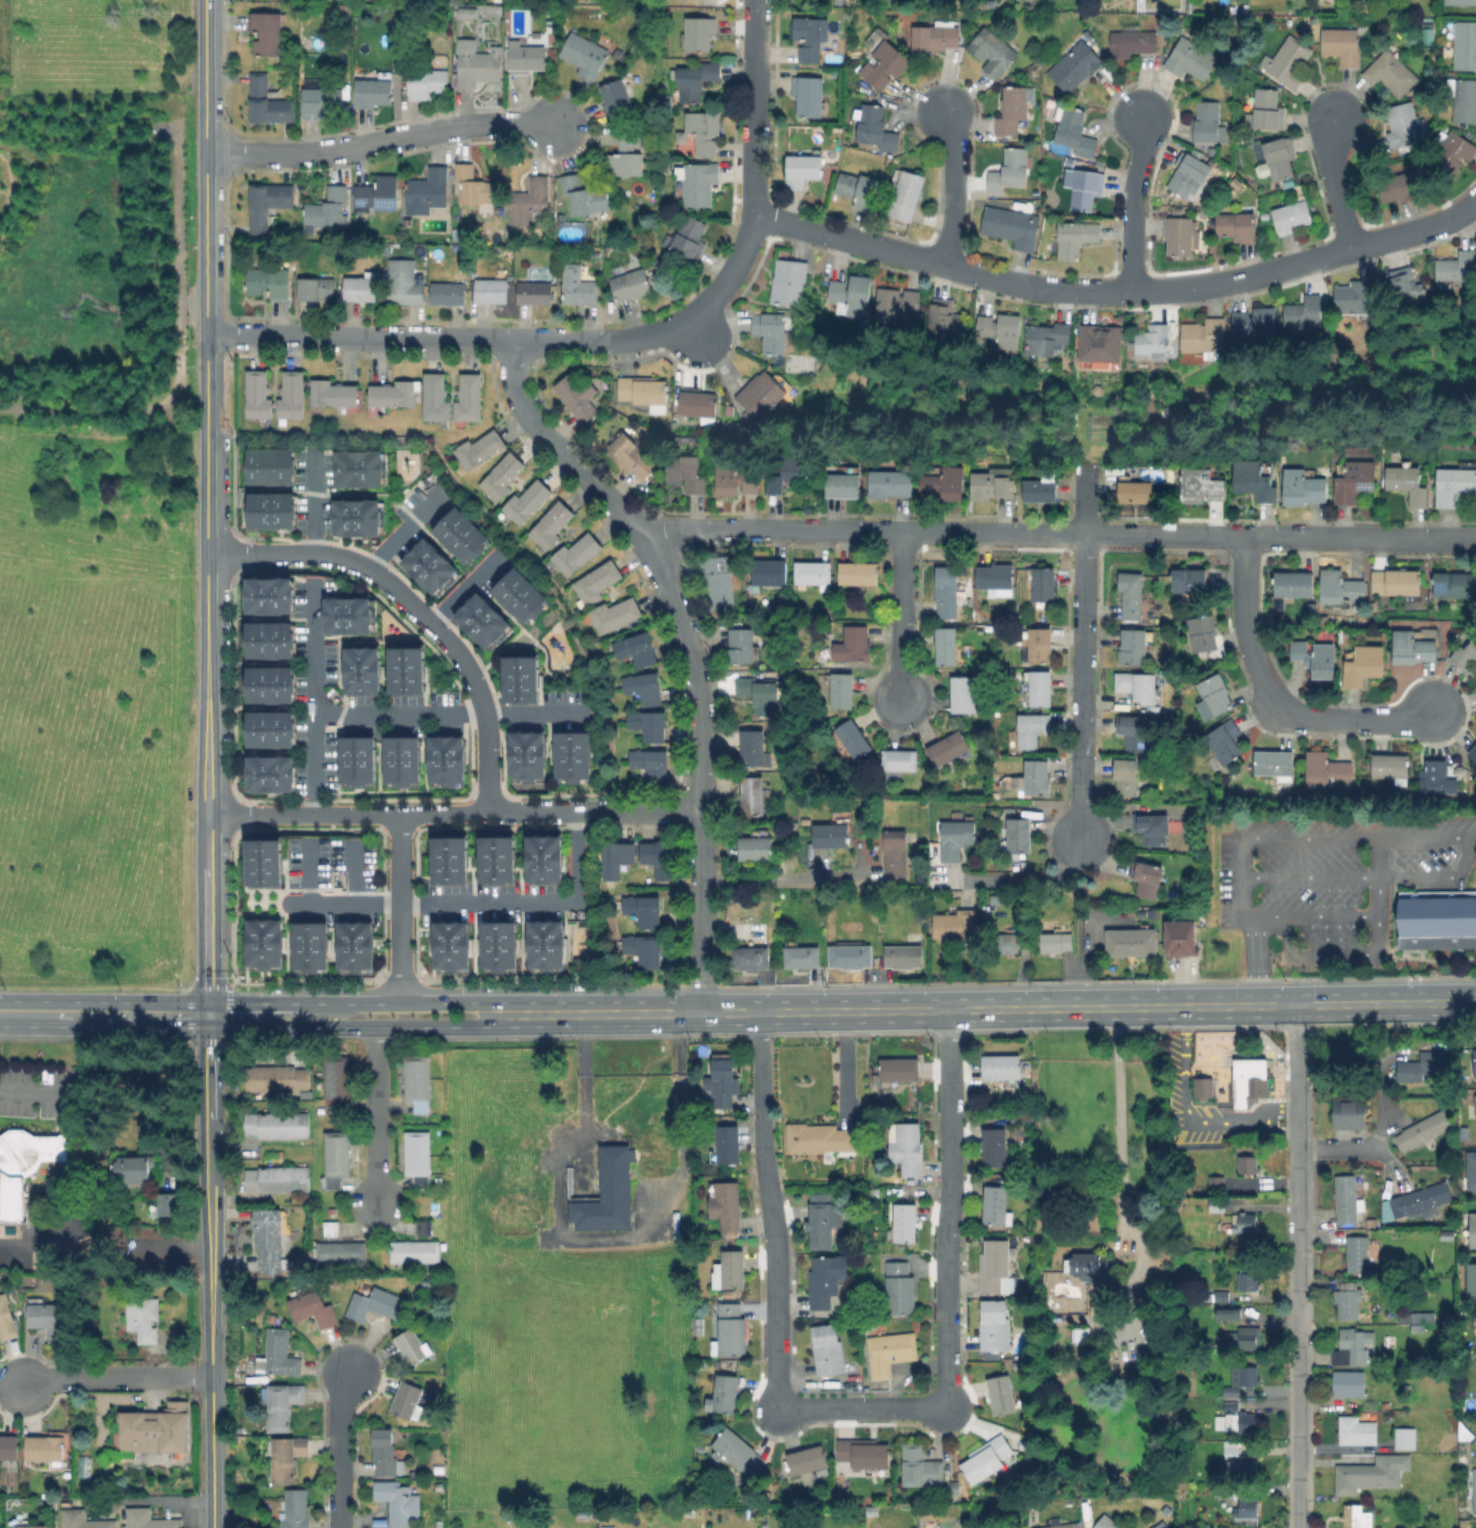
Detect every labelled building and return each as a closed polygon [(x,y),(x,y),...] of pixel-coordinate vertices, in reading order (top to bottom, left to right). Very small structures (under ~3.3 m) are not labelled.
[(476,7),(476,20),(455,20),(455,7),(476,7)] [(281,12),(281,56),(253,56),(253,39),(260,39),(260,31),(250,31),(250,12),(281,12)] [(717,18),(716,35),(711,35),(710,50),(686,50),(686,18),(717,18)] [(828,19),(828,41),(820,40),(819,63),(799,62),(799,40),(793,40),(793,18),(828,19)] [(954,20),(954,26),(960,26),(960,48),(931,47),(931,51),(913,50),(913,26),(935,26),(935,20),(954,20)] [(1456,21),(1475,22),(1475,70),(1455,70),(1456,21)] [(1019,54),(998,80),(983,67),(986,63),(967,48),(985,26),(1019,54)] [(1360,29),(1359,68),(1340,68),(1340,56),(1321,56),(1321,28),(1360,29)] [(1434,29),(1434,46),(1418,46),(1418,28),(1434,29)] [(610,50),(594,81),(578,73),(581,66),(559,55),(571,30),(610,50)] [(1157,31),(1157,52),(1131,53),(1131,58),(1111,59),(1110,32),(1157,31)] [(1314,50),(1299,72),(1306,77),(1296,92),(1258,67),(1267,54),(1274,59),(1291,34),(1314,50)] [(911,61),(897,78),(891,73),(889,76),(892,78),(881,92),(859,74),(869,62),(875,67),(879,61),(867,51),(880,35),(911,61)] [(1219,58),(1205,81),(1187,70),(1182,78),(1164,67),(1183,36),(1219,58)] [(477,54),(488,54),(488,44),(501,44),(501,81),(477,80),(477,87),(453,87),(453,73),(458,73),(458,37),(477,37),(477,54)] [(1105,62),(1070,97),(1047,74),(1082,39),(1105,62)] [(546,45),(546,70),(528,70),(528,74),(510,74),(510,45),(546,45)] [(1420,80),(1400,100),(1380,81),(1374,87),(1362,75),(1388,49),(1420,80)] [(722,60),(722,82),(704,82),(704,103),(679,103),(679,89),(668,89),(669,70),(698,70),(698,60),(722,60)] [(449,71),(448,93),(431,92),(431,100),(409,99),(409,69),(449,71)] [(294,98),(294,122),(251,122),(250,72),(269,72),(269,98),(294,98)] [(823,78),(821,117),(796,115),(798,94),(792,94),(793,76),(823,78)] [(635,112),(609,122),(602,104),(606,102),(600,86),(622,78),(635,112)] [(393,80),(392,104),(375,104),(374,108),(355,107),(356,79),(393,80)] [(1455,80),(1475,80),(1475,123),(1454,122),(1455,80)] [(1028,87),(1028,118),(1018,118),(1018,135),(995,135),(995,118),(1004,118),(1004,87),(1028,87)] [(1287,107),(1285,130),(1245,126),(1246,113),(1254,113),(1256,88),(1279,90),(1278,106),(1287,107)] [(344,90),(343,112),(326,111),(326,119),(303,118),(304,89),(344,90)] [(1424,141),(1392,150),(1387,133),(1392,132),(1386,109),(1413,101),(1424,141)] [(1219,102),(1217,142),(1192,141),(1192,119),(1197,119),(1198,102),(1219,102)] [(885,105),(883,119),(885,120),(884,131),(900,133),(898,153),(879,150),(880,143),(857,140),(860,118),(855,118),(856,109),(862,109),(862,103),(885,105)] [(1098,140),(1095,160),(1075,154),(1077,148),(1055,142),(1065,105),(1087,111),(1082,135),(1098,140)] [(721,113),(720,134),(717,134),(716,156),(696,155),(696,133),(688,133),(687,143),(675,142),(676,131),(686,132),(687,112),(721,113)] [(643,129),(643,175),(609,175),(609,154),(619,154),(619,129),(643,129)] [(1452,130),(1475,145),(1475,154),(1471,162),(1466,159),(1451,182),(1428,167),(1452,130)] [(1295,177),(1273,183),(1263,144),(1290,137),(1296,160),(1290,161),(1295,177)] [(1027,149),(1026,185),(1004,185),(1004,192),(988,192),(988,171),(1003,172),(1004,148),(1027,149)] [(1219,149),(1219,156),(1208,155),(1209,148),(1219,149)] [(823,149),(822,179),(804,179),(805,189),(787,189),(787,156),(812,156),(812,149),(823,149)] [(1213,168),(1204,183),(1199,180),(1187,199),(1168,188),(1189,153),(1213,168)] [(497,180),(497,203),(461,201),(462,182),(455,182),(456,162),(481,163),(480,180),(497,180)] [(720,163),(720,183),(712,183),(712,207),(683,207),(684,163),(720,163)] [(448,166),(447,207),(431,206),(430,215),(405,214),(407,178),(428,179),(428,165),(448,166)] [(926,177),(911,222),(889,215),(904,170),(926,177)] [(1105,175),(1102,197),(1095,196),(1093,212),(1070,209),(1076,170),(1105,175)] [(841,172),(860,178),(861,174),(883,180),(873,213),(853,207),(856,197),(835,191),(841,172)] [(1419,194),(1384,203),(1378,181),(1413,172),(1419,194)] [(579,174),(584,192),(606,186),(612,208),(573,218),(563,179),(579,174)] [(398,175),(398,210),(375,210),(375,206),(354,206),(354,185),(376,185),(376,175),(398,175)] [(548,176),(548,213),(532,212),(532,225),(509,225),(509,191),(529,191),(529,175),(548,176)] [(294,184),(295,207),(269,207),(269,235),(250,235),(250,184),(294,184)] [(348,185),(347,205),(344,205),(343,228),(305,227),(306,202),(328,203),(328,184),(348,185)] [(1298,232),(1280,238),(1272,210),(1292,204),(1287,190),(1302,185),(1314,223),(1297,228),(1298,232)] [(1040,216),(1033,253),(1014,250),(1016,239),(980,233),(986,206),(1040,216)] [(1183,207),(1182,214),(1173,213),(1173,206),(1183,207)] [(708,224),(700,239),(707,243),(696,263),(662,245),(668,234),(675,237),(688,213),(708,224)] [(1255,213),(1257,244),(1233,245),(1233,236),(1217,237),(1216,215),(1255,213)] [(1193,219),(1191,256),(1168,255),(1169,239),(1165,239),(1166,218),(1193,219)] [(1101,224),(1100,244),(1082,243),(1081,261),(1058,260),(1059,223),(1101,224)] [(379,258),(379,248),(389,248),(389,258),(379,258)] [(1459,251),(1475,250),(1475,286),(1459,286),(1459,281),(1436,281),(1436,260),(1458,260),(1459,251)] [(809,263),(804,306),(771,302),(776,259),(809,263)] [(424,285),(423,306),(388,305),(388,293),(391,293),(391,261),(416,261),(415,285),(424,285)] [(600,280),(598,304),(563,303),(564,262),(582,263),(582,270),(587,271),(587,279),(600,280)] [(653,292),(619,304),(618,302),(610,279),(644,266),(653,292)] [(1411,267),(1416,286),(1423,284),(1427,299),(1414,302),(1416,310),(1397,315),(1386,274),(1411,267)] [(290,270),(289,298),(269,297),(270,289),(263,288),(262,295),(246,295),(247,269),(290,270)] [(870,276),(868,319),(836,317),(837,302),(829,301),(830,280),(849,282),(850,274),(870,276)] [(377,277),(376,301),(344,300),(345,276),(377,277)] [(335,278),(335,300),(299,300),(298,278),(335,278)] [(508,279),(507,303),(475,302),(476,278),(508,279)] [(553,282),(552,304),(518,304),(518,281),(553,282)] [(1376,281),(1377,314),(1335,314),(1334,286),(1351,286),(1351,281),(1376,281)] [(467,285),(466,305),(431,304),(430,284),(467,285)] [(921,291),(919,313),(898,311),(897,323),(876,321),(878,288),(921,291)] [(1322,295),(1322,334),(1284,334),(1284,305),(1304,305),(1303,295),(1322,295)] [(962,317),(960,334),(930,329),(936,299),(957,302),(954,316),(962,317)] [(1276,307),(1277,344),(1255,345),(1255,336),(1234,337),(1234,313),(1254,312),(1253,308),(1276,307)] [(978,313),(999,315),(999,313),(1022,315),(1019,348),(998,346),(998,338),(976,336),(978,313)] [(786,315),(786,354),(764,353),(764,333),(752,333),(752,314),(786,315)] [(1226,318),(1225,353),(1181,353),(1183,323),(1206,324),(1206,318),(1226,318)] [(1072,324),(1070,345),(1056,343),(1055,356),(1025,353),(1028,324),(1055,326),(1055,322),(1072,324)] [(1169,334),(1169,358),(1133,358),(1133,334),(1152,334),(1152,325),(1169,325),(1169,334)] [(1121,358),(1121,370),(1097,369),(1097,365),(1080,364),(1081,326),(1122,328),(1121,358)] [(788,393),(759,421),(735,397),(764,368),(788,393)] [(273,398),(273,418),(246,418),(247,370),(268,370),(268,398),(273,398)] [(305,371),(304,419),(277,418),(278,398),(282,398),(283,370),(305,371)] [(451,401),(450,420),(424,420),(425,373),(446,373),(445,401),(451,401)] [(482,374),(481,421),(455,420),(455,401),(460,401),(461,373),(482,374)] [(602,408),(585,424),(553,388),(570,373),(602,408)] [(668,379),(667,404),(633,403),(633,400),(617,399),(618,377),(668,379)] [(358,385),(358,406),(311,405),(312,379),(332,379),(332,385),(358,385)] [(416,380),(416,406),(369,406),(369,385),(396,385),(396,380),(416,380)] [(717,394),(715,418),(679,415),(680,392),(681,386),(700,388),(700,393),(717,394)] [(496,428),(508,445),(468,472),(453,450),(470,439),(473,443),(496,428)] [(658,466),(642,481),(633,471),(630,473),(617,459),(618,457),(608,447),(624,431),(658,466)] [(246,484),(246,482),(242,482),(242,474),(241,474),(241,459),(242,459),(242,450),(246,450),(246,448),(291,449),(291,458),(293,458),(293,474),(291,474),(291,484),(246,484)] [(333,486),(381,485),(381,464),(380,464),(380,450),(332,451),(333,486)] [(511,488),(497,503),(479,485),(511,451),(527,466),(508,485),(511,488)] [(811,455),(811,482),(786,481),(785,493),(766,492),(767,475),(781,475),(782,454),(811,455)] [(707,457),(706,493),(685,493),(686,480),(666,479),(667,456),(707,457)] [(760,472),(760,492),(739,492),(739,495),(716,495),(717,458),(737,459),(737,471),(760,472)] [(1277,486),(1277,502),(1257,502),(1257,492),(1234,492),(1233,460),(1260,460),(1260,476),(1271,476),(1271,486),(1277,486)] [(1376,462),(1375,492),(1359,492),(1359,504),(1335,503),(1335,476),(1345,477),(1346,461),(1376,462)] [(964,467),(963,500),(941,500),(941,492),(937,492),(936,496),(919,495),(920,475),(943,475),(943,466),(964,467)] [(1428,487),(1428,507),(1410,507),(1410,490),(1386,489),(1386,466),(1419,467),(1419,487),(1428,487)] [(1225,479),(1225,499),(1208,499),(1208,495),(1204,495),(1204,504),(1181,503),(1181,468),(1203,468),(1203,479),(1225,479)] [(1437,468),(1475,469),(1475,492),(1462,492),(1462,507),(1436,507),(1437,468)] [(1328,477),(1328,505),(1283,505),(1283,469),(1303,469),(1303,477),(1328,477)] [(912,472),(912,495),(888,495),(888,498),(869,497),(870,471),(912,472)] [(1015,473),(1015,496),(989,496),(989,500),(972,500),(972,473),(1015,473)] [(861,476),(861,497),(827,497),(828,475),(861,476)] [(553,493),(520,526),(502,507),(516,493),(520,497),(539,478),(553,493)] [(1118,505),(1118,480),(1152,480),(1152,505),(1118,505)] [(1057,481),(1057,501),(1023,501),(1023,481),(1057,481)] [(247,528),(247,527),(243,527),(243,518),(242,518),(242,503),(244,503),(244,495),(247,495),(247,493),(292,493),(292,502),(294,502),(294,519),(293,519),(293,528),(247,528)] [(332,536),(378,535),(378,524),(383,524),(383,509),(378,509),(378,499),(331,500),(332,536)] [(561,536),(547,551),(528,533),(561,499),(576,514),(558,533),(561,536)] [(454,506),(430,531),(463,563),(469,556),(472,559),(490,539),(454,506)] [(604,547),(567,577),(551,557),(566,544),(569,548),(591,531),(604,547)] [(457,571),(423,537),(398,563),(432,597),(457,571)] [(730,555),(735,606),(712,609),(709,590),(706,590),(703,558),(730,555)] [(603,596),(587,606),(573,583),(612,559),(623,577),(600,591),(603,596)] [(787,560),(787,585),(753,585),(753,560),(787,560)] [(831,563),(831,584),(796,584),(796,562),(831,563)] [(878,563),(878,585),(839,584),(839,563),(878,563)] [(1013,565),(1013,589),(976,588),(976,564),(1013,565)] [(549,600),(513,566),(489,591),(524,626),(549,600)] [(958,567),(958,618),(935,617),(936,566),(958,567)] [(1055,568),(1055,602),(1032,602),(1032,568),(1055,568)] [(1207,569),(1206,592),(1172,592),(1172,568),(1207,569)] [(1366,580),(1366,600),(1344,600),(1343,604),(1320,603),(1321,568),(1343,568),(1343,579),(1366,580)] [(1421,569),(1420,594),(1371,594),(1371,569),(1421,569)] [(1144,573),(1142,620),(1122,619),(1124,591),(1118,590),(1119,571),(1144,573)] [(1313,572),(1312,597),(1274,596),(1275,571),(1313,572)] [(1433,572),(1475,573),(1475,596),(1433,596),(1433,572)] [(247,613),(247,611),(243,611),(243,603),(242,603),(242,588),(243,588),(243,579),(246,579),(246,577),(292,577),(292,587),(294,587),(294,603),(292,603),(292,613),(247,613)] [(511,626),(477,591),(451,616),(484,651),(511,626)] [(635,596),(643,615),(600,635),(589,611),(607,602),(609,608),(635,596)] [(322,633),(370,634),(371,621),(374,621),(374,598),(323,597),(322,633)] [(1218,648),(1193,653),(1187,619),(1214,614),(1216,630),(1215,630),(1218,648)] [(246,658),(246,656),(242,656),(242,648),(241,648),(241,633),(242,633),(242,624),(246,624),(246,622),(291,622),(291,632),(293,632),(293,648),(292,648),(292,658),(246,658)] [(871,626),(870,662),(832,662),(833,642),(844,643),(844,625),(871,626)] [(1155,626),(1155,644),(1144,643),(1144,664),(1118,664),(1118,644),(1121,644),(1121,626),(1155,626)] [(957,627),(957,664),(936,665),(936,628),(957,627)] [(753,628),(754,662),(730,663),(729,629),(753,628)] [(1052,628),(1052,663),(1029,663),(1029,628),(1052,628)] [(608,642),(614,640),(614,639),(618,638),(619,639),(645,630),(651,647),(649,647),(654,662),(634,668),(630,653),(614,659),(608,642)] [(1437,640),(1436,661),(1416,660),(1415,665),(1392,664),(1393,630),(1423,630),(1423,639),(1437,640)] [(1334,645),(1334,678),(1311,678),(1311,664),(1304,664),(1304,660),(1290,659),(1290,640),(1308,641),(1308,644),(1334,645)] [(1383,646),(1383,677),(1364,676),(1364,688),(1343,688),(1343,660),(1354,660),(1355,644),(1383,646)] [(380,694),(378,647),(342,648),(344,694),(380,694)] [(388,694),(424,693),(423,647),(387,648),(388,694)] [(538,703),(537,656),(501,656),(502,703),(538,703)] [(247,702),(247,700),(243,700),(243,692),(242,692),(242,677),(243,677),(243,668),(246,668),(246,666),(292,667),(292,676),(294,676),(294,692),(292,692),(292,702),(247,702)] [(1052,671),(1052,706),(1029,705),(1029,671),(1052,671)] [(618,676),(624,676),(624,674),(629,674),(629,675),(657,672),(659,689),(657,689),(659,704),(639,706),(637,691),(620,693),(618,676)] [(1234,706),(1212,717),(1196,684),(1220,672),(1227,688),(1226,688),(1234,706)] [(855,674),(853,708),(830,707),(832,673),(855,674)] [(1154,675),(1153,704),(1134,704),(1134,690),(1116,690),(1116,674),(1154,675)] [(975,676),(974,713),(951,712),(952,676),(975,676)] [(779,683),(778,701),(776,701),(776,717),(754,717),(754,695),(736,695),(736,677),(756,678),(756,683),(779,683)] [(624,711),(630,711),(630,710),(635,710),(635,711),(663,711),(663,728),(661,728),(661,743),(641,743),(641,728),(624,728),(624,711)] [(247,747),(247,745),(243,745),(243,737),(242,737),(242,722),(243,722),(243,713),(247,713),(247,711),(292,711),(292,721),(294,721),(294,737),(292,737),(292,747),(247,747)] [(1051,714),(1052,732),(1038,733),(1038,749),(1018,749),(1018,715),(1051,714)] [(1146,714),(1146,749),(1124,748),(1124,732),(1114,732),(1114,714),(1146,714)] [(1243,753),(1217,770),(1209,758),(1215,753),(1201,731),(1231,716),(1242,733),(1234,739),(1243,753)] [(873,748),(856,760),(836,729),(853,718),(873,748)] [(971,748),(937,767),(926,748),(961,729),(971,748)] [(764,730),(764,766),(741,766),(741,730),(764,730)] [(543,731),(507,732),(508,779),(544,778),(543,731)] [(553,780),(588,779),(588,731),(552,732),(553,780)] [(338,736),(373,736),(373,782),(365,782),(365,784),(363,784),(363,787),(348,787),(348,784),(346,784),(346,782),(338,782),(338,736)] [(382,736),(417,736),(418,782),(409,782),(409,784),(408,784),(408,787),(393,787),(393,784),(391,784),(391,782),(383,782),(382,736)] [(463,736),(427,736),(426,782),(437,782),(437,787),(452,787),(452,782),(462,783),(463,736)] [(1467,752),(1475,743),(1475,761),(1467,752)] [(627,749),(632,750),(632,748),(637,748),(637,750),(665,750),(665,767),(663,767),(663,782),(643,782),(643,767),(626,767),(627,749)] [(918,751),(917,771),(882,770),(882,750),(918,751)] [(1293,752),(1291,782),(1276,782),(1277,775),(1254,774),(1255,750),(1293,752)] [(1352,762),(1351,782),(1329,781),(1329,785),(1305,784),(1306,750),(1327,751),(1327,761),(1352,762)] [(1409,755),(1408,778),(1405,778),(1404,785),(1395,785),(1396,778),(1371,777),(1372,754),(1409,755)] [(247,791),(247,789),(243,789),(243,781),(242,781),(242,766),(243,766),(243,758),(247,758),(247,756),(292,756),(292,765),(294,765),(294,782),(293,782),(293,791),(247,791)] [(1049,760),(1048,794),(1024,793),(1025,759),(1049,760)] [(1138,760),(1137,796),(1116,795),(1117,779),(1113,779),(1114,759),(1138,760)] [(1456,764),(1457,793),(1419,792),(1419,768),(1426,768),(1426,759),(1448,760),(1448,764),(1456,764)] [(763,776),(763,815),(741,815),(741,776),(763,776)] [(1040,812),(1039,820),(1031,820),(1030,853),(1007,852),(1007,821),(1024,821),(1025,811),(1040,812)] [(1170,816),(1170,832),(1164,832),(1164,846),(1145,846),(1145,831),(1133,830),(1133,813),(1167,813),(1167,816),(1170,816)] [(809,816),(809,825),(800,825),(800,816),(809,816)] [(849,816),(849,847),(814,848),(813,823),(837,823),(837,817),(849,816)] [(976,834),(976,846),(959,846),(959,861),(941,861),(942,822),(976,822),(976,834)] [(907,831),(906,878),(886,878),(886,854),(884,854),(885,831),(907,831)] [(430,837),(466,836),(466,882),(431,883),(430,837)] [(477,837),(512,836),(513,882),(478,883),(477,837)] [(561,883),(561,836),(525,836),(525,883),(561,883)] [(772,836),(772,859),(739,860),(739,837),(772,836)] [(245,840),(281,839),(281,885),(246,886),(245,840)] [(653,841),(653,842),(637,842),(637,850),(636,850),(636,854),(637,854),(637,863),(652,863),(652,880),(669,880),(669,873),(670,873),(670,869),(669,869),(669,842),(653,841)] [(617,842),(632,842),(632,850),(633,850),(633,854),(632,854),(632,863),(617,863),(617,880),(600,880),(600,873),(599,873),(599,869),(600,869),(600,842),(617,842)] [(1164,867),(1158,899),(1137,895),(1140,880),(1131,879),(1134,861),(1164,867)] [(1399,892),(1475,891),(1475,947),(1400,947),(1399,892)] [(657,896),(619,896),(620,914),(636,914),(637,928),(658,928),(657,896)] [(971,913),(971,946),(961,946),(962,939),(935,939),(935,913),(971,913)] [(281,919),(245,919),(245,968),(281,969),(281,919)] [(479,922),(514,921),(514,967),(479,967),(479,922)] [(561,921),(525,921),(526,968),(562,968),(561,921)] [(290,923),(325,922),(326,968),(291,969),(290,923)] [(372,922),(335,922),(335,969),(371,969),(372,922)] [(431,922),(432,970),(467,969),(466,922),(431,922)] [(1194,923),(1194,949),(1189,949),(1189,955),(1168,955),(1168,923),(1194,923)] [(1157,931),(1158,959),(1106,960),(1105,932),(1157,931)] [(1019,933),(1019,953),(997,953),(997,933),(1019,933)] [(1072,933),(1072,949),(1063,949),(1063,953),(1041,953),(1041,933),(1072,933)] [(657,968),(658,937),(622,936),(621,953),(635,954),(635,968),(657,968)] [(872,945),(872,967),(829,967),(829,945),(872,945)] [(819,946),(820,967),(785,968),(784,947),(819,946)] [(923,946),(922,967),(886,967),(885,946),(923,946)] [(769,947),(769,968),(733,968),(733,947),(769,947)] [(1452,1050),(1453,1072),(1422,1072),(1423,1081),(1398,1081),(1397,1061),(1420,1060),(1420,1050),(1452,1050)] [(428,1100),(428,1113),(413,1113),(414,1100),(405,1100),(405,1056),(430,1055),(430,1100),(428,1100)] [(1020,1055),(1021,1079),(983,1080),(983,1055),(1020,1055)] [(350,1056),(350,1100),(341,1100),(341,1113),(326,1113),(326,1100),(324,1100),(324,1056),(350,1056)] [(734,1058),(734,1076),(739,1076),(739,1093),(733,1093),(733,1108),(731,1108),(731,1111),(724,1111),(724,1108),(712,1108),(711,1089),(705,1089),(705,1077),(712,1077),(712,1059),(734,1058)] [(920,1058),(920,1080),(880,1081),(880,1078),(872,1078),(872,1072),(880,1072),(880,1059),(920,1058)] [(1267,1059),(1267,1077),(1268,1077),(1268,1088),(1270,1088),(1270,1097),(1259,1097),(1259,1102),(1254,1102),(1254,1104),(1252,1104),(1252,1106),(1250,1106),(1250,1107),(1234,1107),(1234,1059),(1267,1059)] [(309,1068),(309,1091),(246,1091),(246,1065),(296,1065),(295,1068),(309,1068)] [(1213,1077),(1213,1096),(1195,1096),(1194,1077),(1213,1077)] [(1367,1097),(1367,1129),(1334,1129),(1334,1097),(1367,1097)] [(1453,1126),(1411,1148),(1410,1146),(1401,1151),(1394,1136),(1403,1131),(1402,1130),(1443,1108),(1453,1126)] [(256,1112),(242,1112),(242,1135),(256,1135),(256,1112)] [(256,1112),(256,1135),(256,1138),(281,1138),(281,1113),(256,1112)] [(1030,1112),(1030,1125),(1012,1125),(1012,1112),(1030,1112)] [(281,1113),(281,1138),(306,1138),(306,1113),(281,1113)] [(855,1129),(855,1150),(835,1150),(835,1162),(823,1163),(822,1152),(788,1153),(788,1123),(807,1123),(807,1125),(837,1124),(837,1129),(855,1129)] [(921,1123),(921,1161),(920,1161),(920,1176),(901,1176),(901,1161),(899,1161),(899,1162),(889,1162),(889,1135),(891,1123),(921,1123)] [(740,1125),(740,1163),(717,1163),(717,1126),(740,1125)] [(1006,1128),(1007,1153),(1014,1153),(1014,1165),(984,1166),(983,1128),(1006,1128)] [(24,1220),(0,1220),(0,1134),(10,1129),(24,1129),(36,1135),(59,1135),(59,1133),(66,1133),(66,1160),(40,1160),(34,1170),(24,1176),(24,1220)] [(350,1131),(350,1175),(341,1175),(341,1189),(326,1189),(326,1176),(324,1176),(324,1131),(350,1131)] [(429,1175),(429,1188),(414,1188),(414,1175),(405,1175),(405,1131),(431,1131),(431,1175),(429,1175)] [(664,1141),(664,1167),(662,1167),(662,1175),(630,1175),(631,1228),(576,1229),(575,1221),(569,1221),(569,1201),(600,1200),(600,1145),(627,1144),(627,1147),(636,1147),(636,1141),(664,1141)] [(1464,1152),(1475,1152),(1475,1189),(1465,1189),(1464,1152)] [(114,1156),(114,1164),(108,1163),(108,1177),(120,1178),(120,1183),(146,1183),(147,1156),(114,1156)] [(1259,1167),(1259,1172),(1257,1172),(1257,1173),(1238,1173),(1238,1156),(1257,1156),(1257,1167),(1259,1167)] [(256,1167),(256,1168),(257,1192),(282,1192),(281,1166),(256,1167)] [(281,1166),(282,1192),(307,1192),(306,1166),(281,1166)] [(257,1192),(243,1193),(242,1168),(256,1168),(257,1192)] [(1353,1222),(1353,1225),(1342,1225),(1342,1223),(1337,1223),(1335,1175),(1355,1174),(1357,1222),(1353,1222)] [(1225,1176),(1224,1189),(1204,1189),(1204,1176),(1225,1176)] [(1446,1180),(1453,1200),(1408,1214),(1395,1218),(1388,1199),(1404,1193),(1404,1194),(1446,1180)] [(739,1181),(740,1230),(720,1231),(720,1217),(709,1217),(709,1197),(715,1196),(714,1182),(739,1181)] [(1013,1211),(1012,1225),(982,1223),(985,1185),(1008,1186),(1006,1211),(1013,1211)] [(156,1216),(177,1215),(176,1192),(155,1193),(156,1216)] [(835,1203),(835,1249),(811,1249),(811,1225),(809,1225),(809,1196),(826,1196),(826,1203),(835,1203)] [(1224,1198),(1224,1212),(1209,1212),(1209,1198),(1224,1198)] [(917,1204),(916,1241),(894,1241),(894,1203),(917,1204)] [(281,1208),(282,1272),(260,1272),(259,1247),(256,1247),(256,1232),(253,1232),(253,1208),(281,1208)] [(1245,1213),(1256,1213),(1256,1233),(1232,1233),(1232,1214),(1240,1214),(1240,1211),(1245,1211),(1245,1213)] [(1466,1213),(1467,1248),(1475,1248),(1475,1213),(1466,1213)] [(429,1235),(428,1220),(414,1220),(414,1235),(429,1235)] [(1456,1230),(1455,1240),(1438,1240),(1438,1230),(1456,1230)] [(1368,1247),(1368,1272),(1348,1272),(1348,1260),(1347,1260),(1347,1235),(1368,1235),(1368,1247)] [(1009,1239),(1009,1277),(1002,1277),(1002,1293),(980,1292),(981,1252),(985,1252),(985,1239),(1009,1239)] [(388,1263),(437,1262),(436,1240),(387,1241),(388,1263)] [(363,1241),(311,1242),(311,1264),(363,1264),(363,1241)] [(744,1250),(745,1288),(722,1288),(722,1287),(716,1287),(715,1275),(722,1275),(722,1250),(744,1250)] [(1100,1255),(1100,1258),(1107,1258),(1107,1271),(1100,1271),(1100,1274),(1097,1274),(1097,1276),(1094,1276),(1094,1280),(1080,1280),(1081,1277),(1081,1276),(1072,1276),(1072,1271),(1065,1271),(1065,1259),(1072,1259),(1072,1256),(1074,1256),(1074,1253),(1097,1253),(1097,1255),(1100,1255)] [(847,1255),(847,1279),(840,1279),(840,1294),(831,1295),(831,1309),(809,1309),(809,1270),(814,1270),(813,1256),(836,1256),(836,1255),(847,1255)] [(914,1276),(915,1313),(886,1314),(886,1261),(909,1261),(909,1276),(914,1276)] [(1464,1296),(1475,1295),(1475,1263),(1464,1263),(1464,1296)] [(1259,1284),(1259,1289),(1257,1289),(1257,1290),(1238,1290),(1238,1272),(1257,1272),(1257,1284),(1259,1284)] [(1357,1281),(1357,1288),(1362,1288),(1362,1300),(1359,1301),(1359,1312),(1365,1312),(1365,1317),(1359,1317),(1359,1318),(1338,1319),(1338,1290),(1339,1290),(1339,1282),(1357,1281)] [(375,1285),(405,1298),(396,1319),(369,1308),(363,1321),(345,1314),(355,1291),(370,1297),(375,1285)] [(319,1289),(325,1305),(332,1303),(340,1323),(321,1330),(315,1314),(295,1321),(287,1300),(319,1289)] [(1,1340),(0,1336),(0,1293),(7,1291),(19,1335),(1,1340)] [(1229,1291),(1229,1300),(1214,1301),(1214,1302),(1209,1302),(1209,1295),(1211,1294),(1211,1291),(1229,1291)] [(159,1298),(159,1319),(152,1319),(152,1326),(158,1326),(158,1343),(137,1344),(137,1331),(127,1331),(127,1297),(159,1298)] [(1072,1302),(1059,1299),(1057,1308),(1070,1311),(1072,1302)] [(1006,1300),(1006,1317),(1009,1317),(1010,1350),(981,1350),(980,1318),(982,1318),(981,1300),(1006,1300)] [(746,1318),(746,1355),(712,1355),(711,1340),(719,1340),(718,1302),(741,1302),(741,1318),(746,1318)] [(66,1303),(67,1342),(48,1342),(48,1327),(28,1327),(28,1303),(66,1303)] [(1218,1319),(1218,1308),(1244,1308),(1244,1319),(1218,1319)] [(1434,1322),(1412,1322),(1412,1312),(1434,1311),(1434,1322)] [(278,1316),(275,1325),(264,1322),(267,1312),(278,1316)] [(702,1318),(702,1334),(693,1334),(694,1318),(702,1318)] [(836,1322),(838,1340),(841,1340),(846,1371),(818,1376),(813,1345),(814,1344),(811,1326),(836,1322)] [(290,1328),(288,1357),(302,1358),(301,1374),(256,1371),(258,1356),(266,1357),(268,1327),(290,1328)] [(413,1327),(422,1343),(427,1340),(433,1352),(409,1366),(401,1352),(403,1351),(395,1337),(413,1327)] [(1089,1327),(1090,1342),(1073,1343),(1072,1327),(1089,1327)] [(1374,1331),(1374,1342),(1364,1342),(1364,1349),(1368,1349),(1367,1365),(1349,1364),(1350,1349),(1339,1348),(1339,1327),(1357,1327),(1357,1330),(1374,1331)] [(1249,1328),(1249,1331),(1256,1330),(1257,1348),(1233,1349),(1233,1332),(1238,1332),(1238,1328),(1249,1328)] [(892,1378),(872,1380),(867,1337),(915,1332),(918,1359),(891,1362),(892,1378)] [(1106,1345),(1105,1353),(1096,1353),(1097,1344),(1106,1345)] [(1257,1366),(1257,1378),(1259,1378),(1259,1382),(1257,1382),(1257,1384),(1253,1385),(1253,1388),(1247,1388),(1247,1384),(1239,1384),(1238,1366),(1257,1366)] [(1365,1371),(1364,1397),(1332,1396),(1333,1370),(1365,1371)] [(739,1376),(735,1414),(706,1410),(707,1396),(713,1397),(717,1373),(739,1376)] [(1017,1411),(994,1415),(987,1378),(1009,1374),(1017,1411)] [(424,1388),(411,1420),(389,1411),(402,1379),(424,1388)] [(305,1384),(305,1403),(290,1403),(290,1432),(267,1432),(267,1407),(268,1407),(268,1402),(263,1402),(263,1387),(268,1387),(268,1384),(305,1384)] [(1238,1387),(1238,1411),(1223,1411),(1223,1387),(1238,1387)] [(188,1401),(188,1413),(190,1413),(189,1452),(147,1451),(147,1455),(121,1454),(121,1415),(147,1415),(147,1421),(156,1421),(156,1413),(167,1413),(167,1401),(188,1401)] [(1256,1413),(1256,1431),(1226,1431),(1226,1429),(1215,1428),(1215,1415),(1226,1415),(1226,1413),(1240,1413),(1240,1410),(1245,1410),(1245,1412),(1256,1413)] [(1377,1421),(1377,1453),(1362,1453),(1363,1444),(1339,1444),(1339,1415),(1358,1415),(1358,1421),(1377,1421)] [(755,1451),(766,1461),(751,1479),(728,1459),(724,1465),(712,1454),(716,1449),(711,1445),(728,1426),(756,1450),(755,1451)] [(397,1457),(397,1475),(376,1475),(376,1459),(373,1459),(373,1428),(393,1428),(393,1444),(394,1444),(394,1457),(397,1457)] [(1409,1430),(1409,1448),(1396,1448),(1397,1430),(1409,1430)] [(1004,1465),(972,1485),(959,1464),(970,1457),(968,1454),(1001,1432),(1013,1451),(1000,1458),(1004,1465)] [(18,1460),(0,1460),(0,1435),(18,1435),(18,1460)] [(69,1460),(69,1467),(63,1466),(63,1460),(25,1460),(26,1435),(64,1436),(64,1460),(69,1460)] [(309,1437),(309,1454),(294,1454),(295,1458),(297,1458),(298,1476),(295,1476),(295,1483),(272,1483),(272,1459),(273,1459),(273,1437),(309,1437)] [(889,1443),(890,1468),(852,1468),(852,1461),(838,1461),(837,1439),(877,1439),(877,1443),(889,1443)] [(1028,1441),(1028,1448),(1018,1448),(1019,1440),(1028,1441)] [(1257,1459),(1257,1475),(1228,1476),(1227,1457),(1224,1457),(1224,1440),(1239,1440),(1239,1455),(1247,1455),(1247,1459),(1257,1459)] [(942,1460),(943,1484),(903,1485),(903,1443),(924,1442),(924,1460),(942,1460)] [(829,1467),(792,1476),(786,1454),(823,1444),(829,1467)] [(1410,1456),(1410,1474),(1400,1474),(1400,1489),(1353,1489),(1353,1494),(1337,1494),(1337,1465),(1377,1465),(1377,1456),(1410,1456)] [(433,1475),(433,1464),(444,1464),(444,1475),(433,1475)] [(420,1494),(420,1519),(413,1519),(413,1527),(389,1527),(389,1500),(374,1500),(374,1481),(410,1481),(411,1494),(420,1494)] [(959,1493),(950,1493),(950,1481),(959,1481),(959,1493)] [(1238,1486),(1238,1496),(1224,1497),(1224,1486),(1238,1486)] [(310,1505),(310,1527),(281,1527),(280,1518),(285,1518),(285,1488),(307,1488),(307,1505),(310,1505)] [(1257,1498),(1257,1517),(1233,1518),(1233,1507),(1239,1507),(1239,1499),(1241,1499),(1241,1496),(1246,1496),(1246,1499),(1257,1498)] [(1371,1512),(1370,1527),(1369,1527),(1329,1527),(1329,1526),(1343,1526),(1343,1503),(1363,1503),(1363,1512),(1371,1512)] [(183,1518),(183,1527),(127,1527),(127,1507),(151,1507),(151,1518),(183,1518)] [(118,1519),(118,1527),(62,1527),(62,1508),(86,1508),(87,1519),(118,1519)] [(1105,1512),(1124,1527),(1092,1527),(1105,1512)] [(1080,1521),(1081,1527),(1030,1527),(1052,1525),(1051,1519),(1060,1517),(1061,1524),(1080,1521)] [(251,1519),(251,1527),(236,1527),(236,1519),(251,1519)] [(1469,1527),(1462,1527),(1461,1520),(1468,1520),(1469,1527)]
